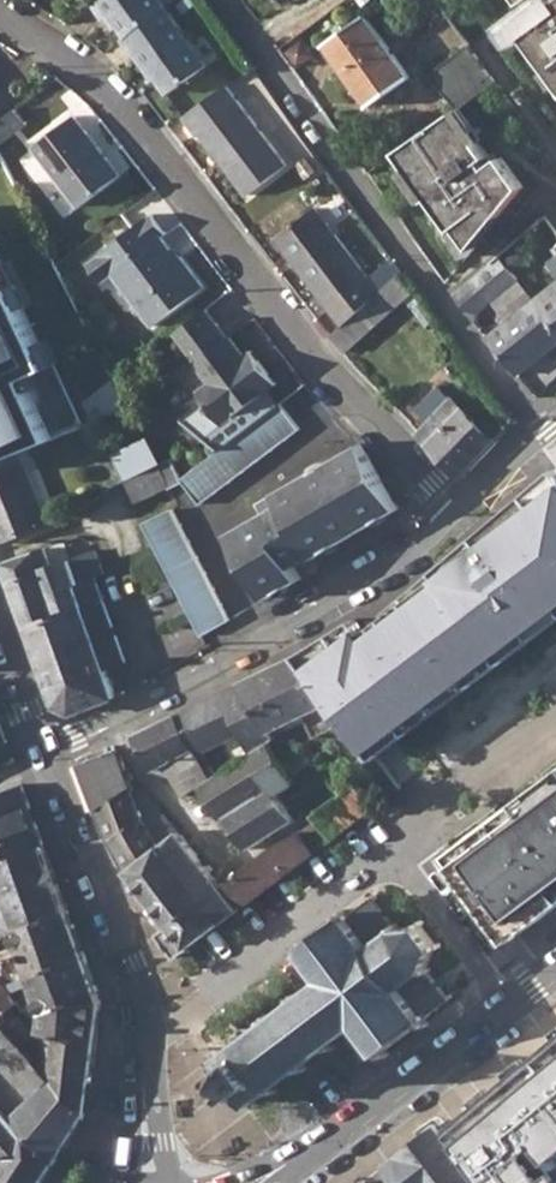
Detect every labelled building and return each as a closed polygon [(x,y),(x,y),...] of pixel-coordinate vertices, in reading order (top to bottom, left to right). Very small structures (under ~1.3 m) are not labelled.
[(93,4),(106,20),(112,17),(127,36),(167,7),(162,0),(98,0),(93,4)] [(127,36),(123,39),(136,55),(140,51),(172,93),(211,64),(167,7),(127,36)] [(541,24),(542,26),(534,32),(528,24),(517,32),(544,68),(552,63),(555,69),(555,13),(541,24)] [(367,14),(328,43),(370,105),(411,76),(367,14)] [(467,45),(429,73),(455,108),(456,107),(493,79),(467,45)] [(226,85),(183,116),(197,135),(199,135),(245,195),(286,166),(226,85)] [(455,108),(397,149),(453,228),(456,225),(471,246),(522,183),(500,154),(493,159),(456,107),(455,108)] [(0,121),(0,147),(28,124),(16,109),(0,121)] [(76,117),(37,147),(81,206),(121,175),(76,117)] [(114,243),(153,212),(145,201),(105,232),(114,243)] [(318,209),(279,239),(331,306),(370,276),(318,209)] [(152,215),(89,265),(103,285),(117,274),(140,304),(138,306),(154,328),(205,289),(183,258),(180,260),(162,237),(167,233),(152,215)] [(500,253),(490,263),(508,288),(520,276),(500,253)] [(490,263),(456,292),(469,311),(479,312),(508,288),(490,263)] [(407,273),(398,281),(412,298),(420,291),(407,273)] [(33,447),(34,447),(41,444),(56,438),(0,275),(0,462),(23,451),(33,447)] [(398,281),(333,339),(347,355),(412,298),(398,281)] [(523,310),(548,345),(555,338),(555,283),(548,290),(523,310)] [(209,310),(176,334),(185,346),(198,362),(195,365),(209,384),(199,392),(210,406),(187,424),(221,450),(226,446),(240,436),(254,425),(269,415),(282,405),(270,390),(278,384),(273,377),(263,363),(253,350),(247,355),(244,352),(232,336),(230,338),(209,310)] [(523,310),(489,337),(518,374),(540,356),(538,353),(548,345),(523,310)] [(104,388),(87,401),(96,421),(116,413),(127,408),(113,382),(104,388)] [(420,431),(418,433),(455,468),(466,478),(499,443),(437,385),(415,409),(428,421),(420,431)] [(282,405),(269,415),(288,440),(302,430),(282,404),(282,405)] [(269,415),(254,425),(274,450),(288,440),(269,415)] [(254,425),(240,436),(258,461),(274,450),(254,425)] [(240,436),(226,446),(245,471),(258,461),(240,436)] [(143,439),(114,455),(127,480),(157,465),(143,439)] [(270,505),(263,509),(230,528),(268,592),(301,573),(295,561),(314,549),(315,551),(399,503),(368,450),(361,440),(265,495),(270,505)] [(221,450),(212,457),(231,480),(245,471),(226,446),(221,450)] [(0,462),(0,540),(30,530),(51,521),(26,462),(38,458),(34,447),(33,447),(23,451),(0,462)] [(212,457),(197,469),(216,492),(231,480),(212,457)] [(38,458),(26,462),(51,521),(60,516),(38,458)] [(157,465),(127,480),(136,498),(138,503),(171,486),(160,464),(157,465)] [(183,479),(181,480),(192,494),(194,497),(199,503),(216,492),(197,469),(183,479)] [(305,652),(378,752),(555,616),(555,472),(438,570),(444,580),(374,633),(363,616),(305,652)] [(265,495),(257,499),(263,509),(270,505),(265,495)] [(151,533),(153,535),(180,520),(173,505),(153,515),(160,527),(151,533)] [(180,520),(153,535),(161,551),(190,538),(180,520)] [(190,538),(161,551),(161,553),(169,568),(198,553),(190,538)] [(68,545),(43,553),(47,565),(72,557),(73,557),(68,545)] [(41,549),(7,562),(24,607),(34,603),(38,615),(28,619),(29,621),(62,609),(56,591),(106,570),(115,568),(112,562),(104,564),(100,552),(98,548),(73,557),(72,557),(47,565),(43,553),(41,549)] [(107,549),(100,552),(104,564),(112,562),(107,549)] [(198,553),(169,568),(176,583),(206,568),(198,553)] [(206,568),(176,583),(185,599),(215,585),(206,568)] [(62,609),(29,621),(34,636),(60,707),(73,713),(105,700),(117,695),(106,667),(126,660),(116,632),(96,639),(93,631),(113,624),(95,575),(56,591),(62,609)] [(215,585),(185,599),(193,615),(222,601),(215,585)] [(222,601),(193,615),(201,630),(230,615),(222,601)] [(34,603),(24,607),(28,619),(38,615),(34,603)] [(113,624),(93,631),(96,639),(116,632),(113,624)] [(278,662),(240,680),(261,713),(271,729),(291,718),(333,698),(300,651),(278,662)] [(201,700),(176,713),(193,743),(196,748),(239,725),(261,713),(240,680),(201,700)] [(176,713),(135,736),(152,767),(172,776),(173,778),(185,795),(205,782),(213,777),(196,748),(193,743),(176,713)] [(261,713),(239,725),(254,750),(271,741),(277,737),(271,729),(261,713)] [(213,777),(205,782),(248,848),(294,817),(279,792),(275,788),(294,775),(285,761),(271,741),(254,750),(213,777)] [(306,746),(285,761),(294,775),(315,760),(306,746)] [(96,769),(85,773),(99,808),(134,784),(120,749),(91,758),(96,769)] [(91,758),(81,762),(85,773),(96,769),(91,758)] [(341,771),(331,779),(343,796),(353,789),(341,771)] [(294,775),(275,788),(279,792),(297,780),(294,775)] [(0,792),(0,860),(45,844),(22,783),(0,792)] [(134,784),(99,808),(110,837),(120,855),(129,870),(148,855),(179,832),(143,785),(137,790),(134,784)] [(343,796),(331,805),(347,828),(373,808),(356,786),(353,789),(343,796)] [(455,864),(513,940),(555,909),(555,791),(455,864)] [(304,828),(303,830),(318,850),(331,840),(334,838),(319,816),(304,828)] [(272,846),(227,880),(247,904),(318,850),(303,830),(279,841),(272,846)] [(148,855),(129,870),(170,923),(188,945),(221,920),(222,917),(239,910),(242,908),(222,884),(179,832),(148,855)] [(3,937),(13,934),(70,914),(45,844),(0,860),(0,938),(3,937)] [(227,880),(222,884),(242,908),(247,904),(227,880)] [(309,989),(219,1056),(227,1069),(221,1073),(237,1097),(243,1092),(251,1102),(360,1022),(382,1052),(429,1017),(428,1014),(451,997),(429,967),(438,946),(420,923),(396,925),(375,896),(351,915),(349,913),(304,948),(325,977),(309,989)] [(8,984),(85,957),(70,914),(13,934),(17,945),(9,950),(0,955),(0,972),(8,984)] [(155,934),(174,957),(188,945),(170,923),(155,934)] [(13,934),(3,937),(9,950),(17,945),(13,934)] [(0,972),(0,1017),(41,1059),(39,1062),(88,1113),(97,1038),(102,1002),(85,957),(8,984),(0,972)] [(35,1097),(15,1117),(57,1162),(88,1113),(39,1062),(41,1059),(0,1017),(0,1059),(35,1097)] [(454,1128),(495,1182),(555,1182),(555,1043),(454,1128)] [(2,1165),(0,1168),(0,1178),(5,1182),(44,1182),(57,1162),(15,1117),(0,1100),(0,1163),(2,1165)] [(461,1163),(443,1137),(436,1128),(389,1163),(404,1182),(475,1182),(461,1163)] [(487,1172),(454,1128),(443,1137),(461,1163),(475,1182),(495,1182),(487,1172)]
